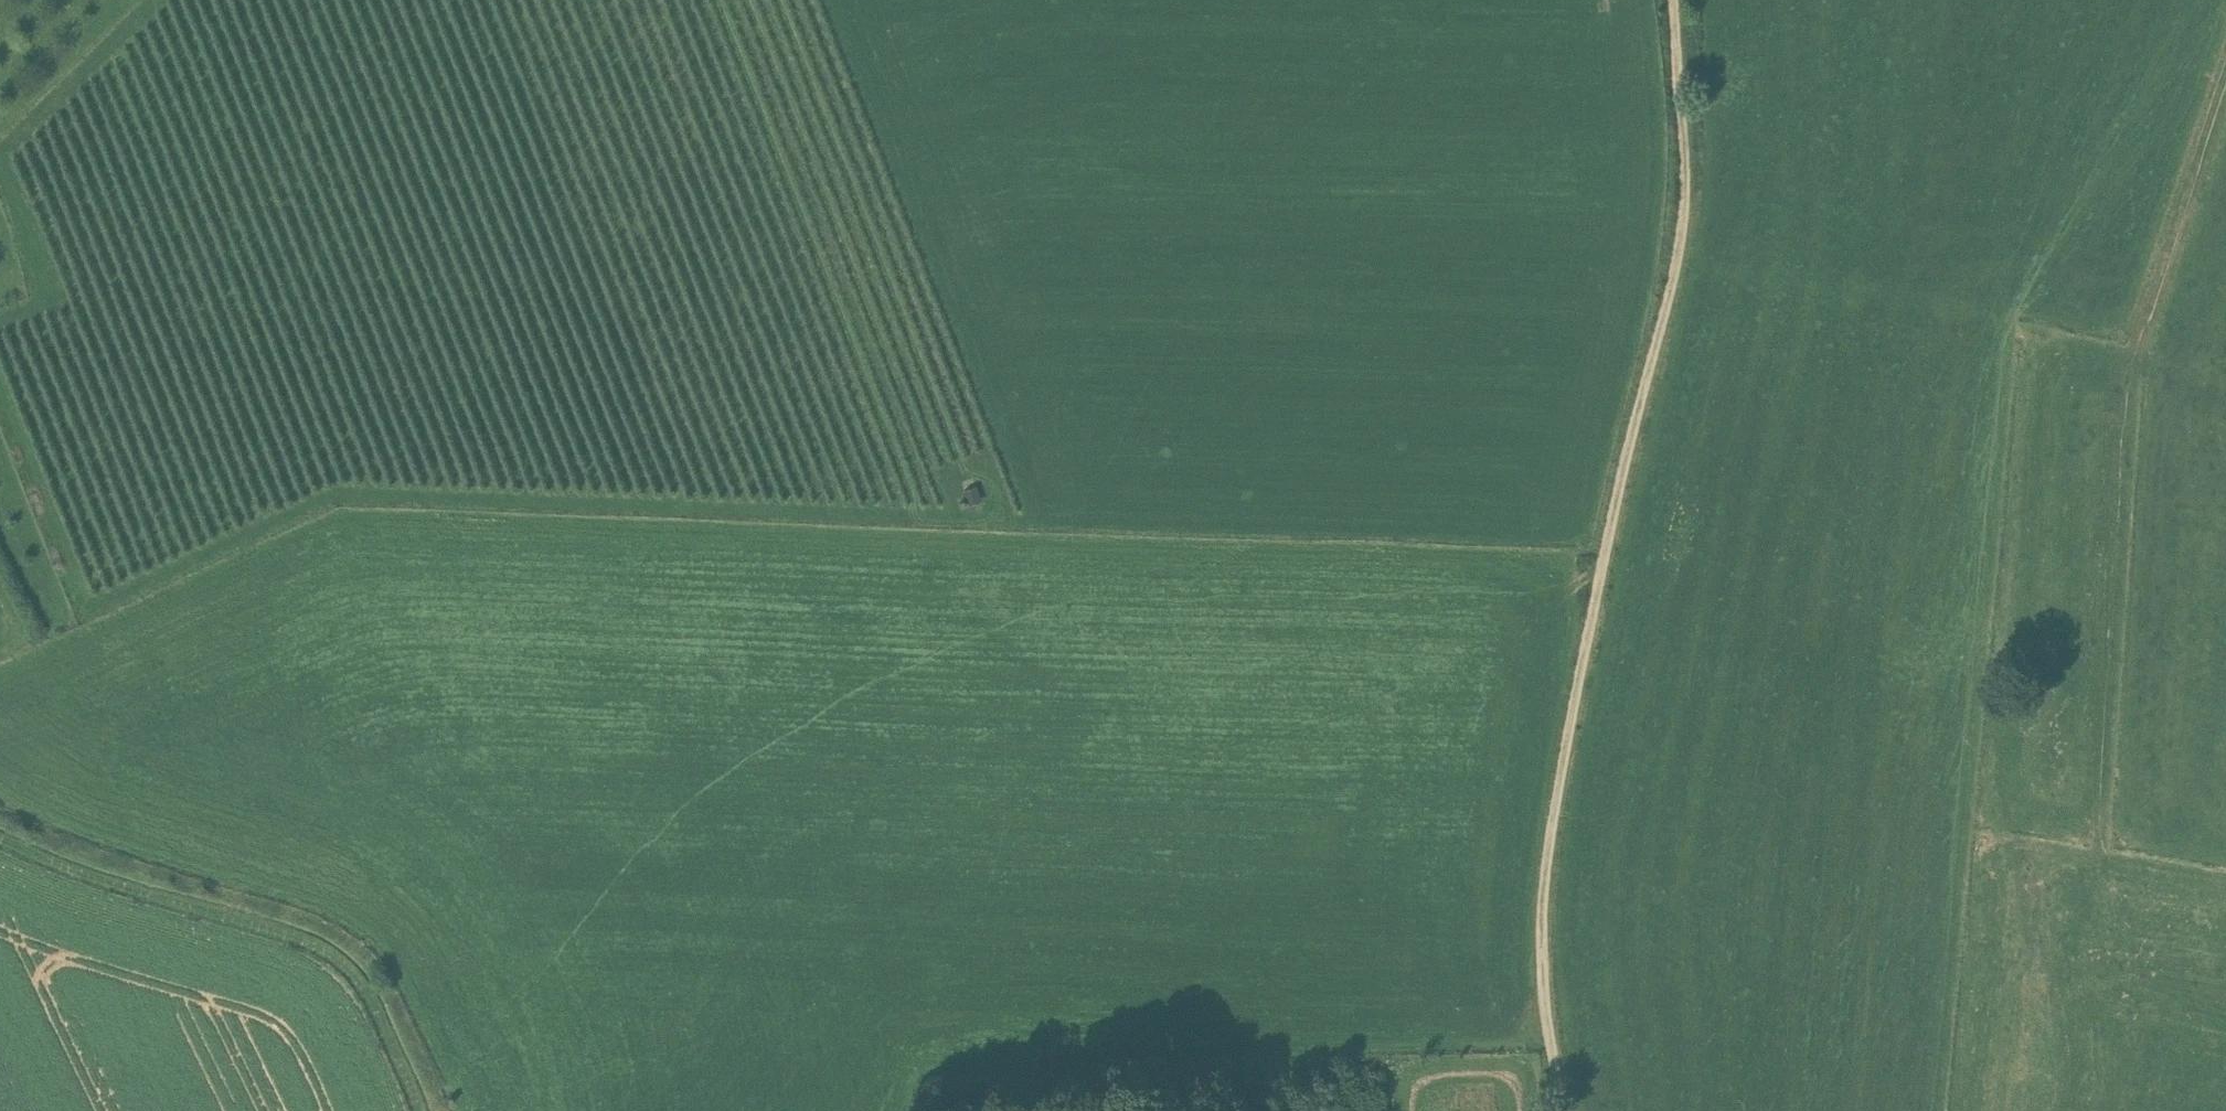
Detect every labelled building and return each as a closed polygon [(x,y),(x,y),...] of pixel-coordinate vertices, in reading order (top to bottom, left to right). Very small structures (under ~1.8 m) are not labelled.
[(978,487),(966,491),(971,504),(983,500),(978,487)]
